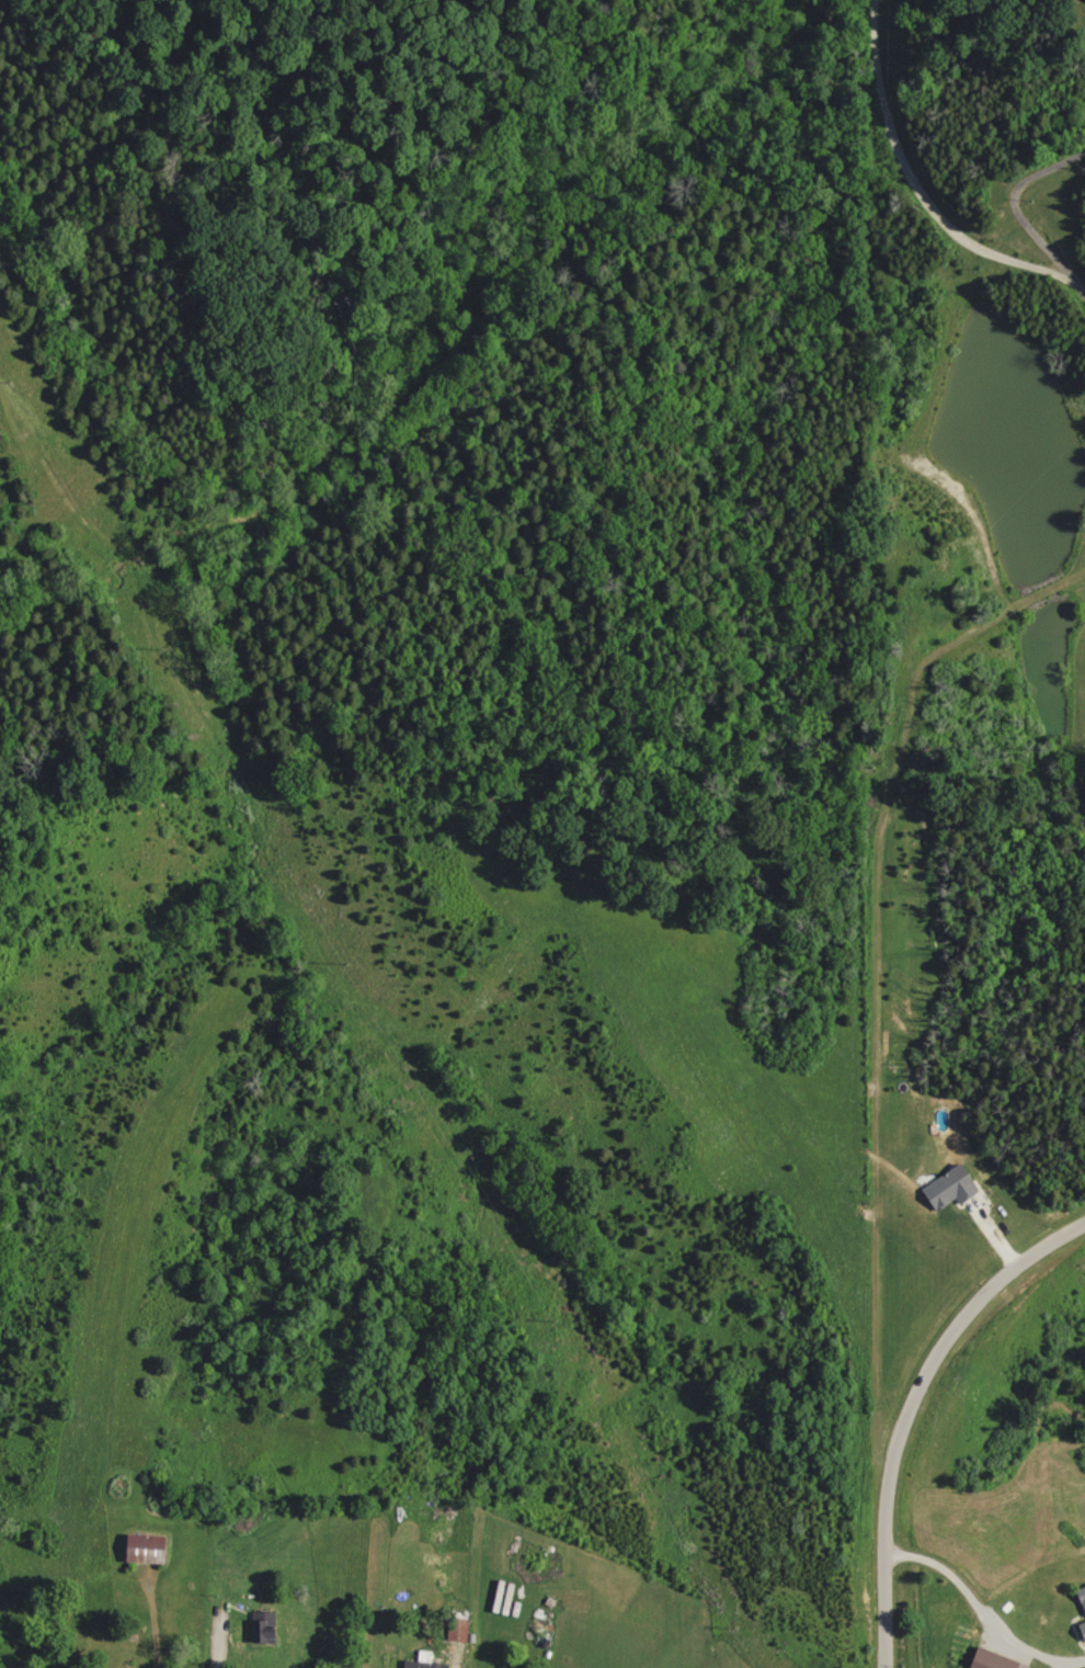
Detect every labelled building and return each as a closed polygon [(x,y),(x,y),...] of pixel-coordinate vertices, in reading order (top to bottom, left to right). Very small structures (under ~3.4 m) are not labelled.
[(927,1185),(941,1211),(961,1200),(963,1204),(985,1192),(969,1162),(927,1185)] [(172,1533),(134,1532),(133,1561),(171,1562),(172,1533)] [(472,1618),(453,1617),(452,1640),(472,1640),(472,1618)] [(260,1641),(282,1640),(281,1618),(259,1619),(260,1641)] [(1029,1659),(984,1645),(977,1667),(1026,1667),(1029,1659)] [(408,1667),(436,1667),(437,1650),(423,1649),(422,1660),(408,1659),(408,1667)]
